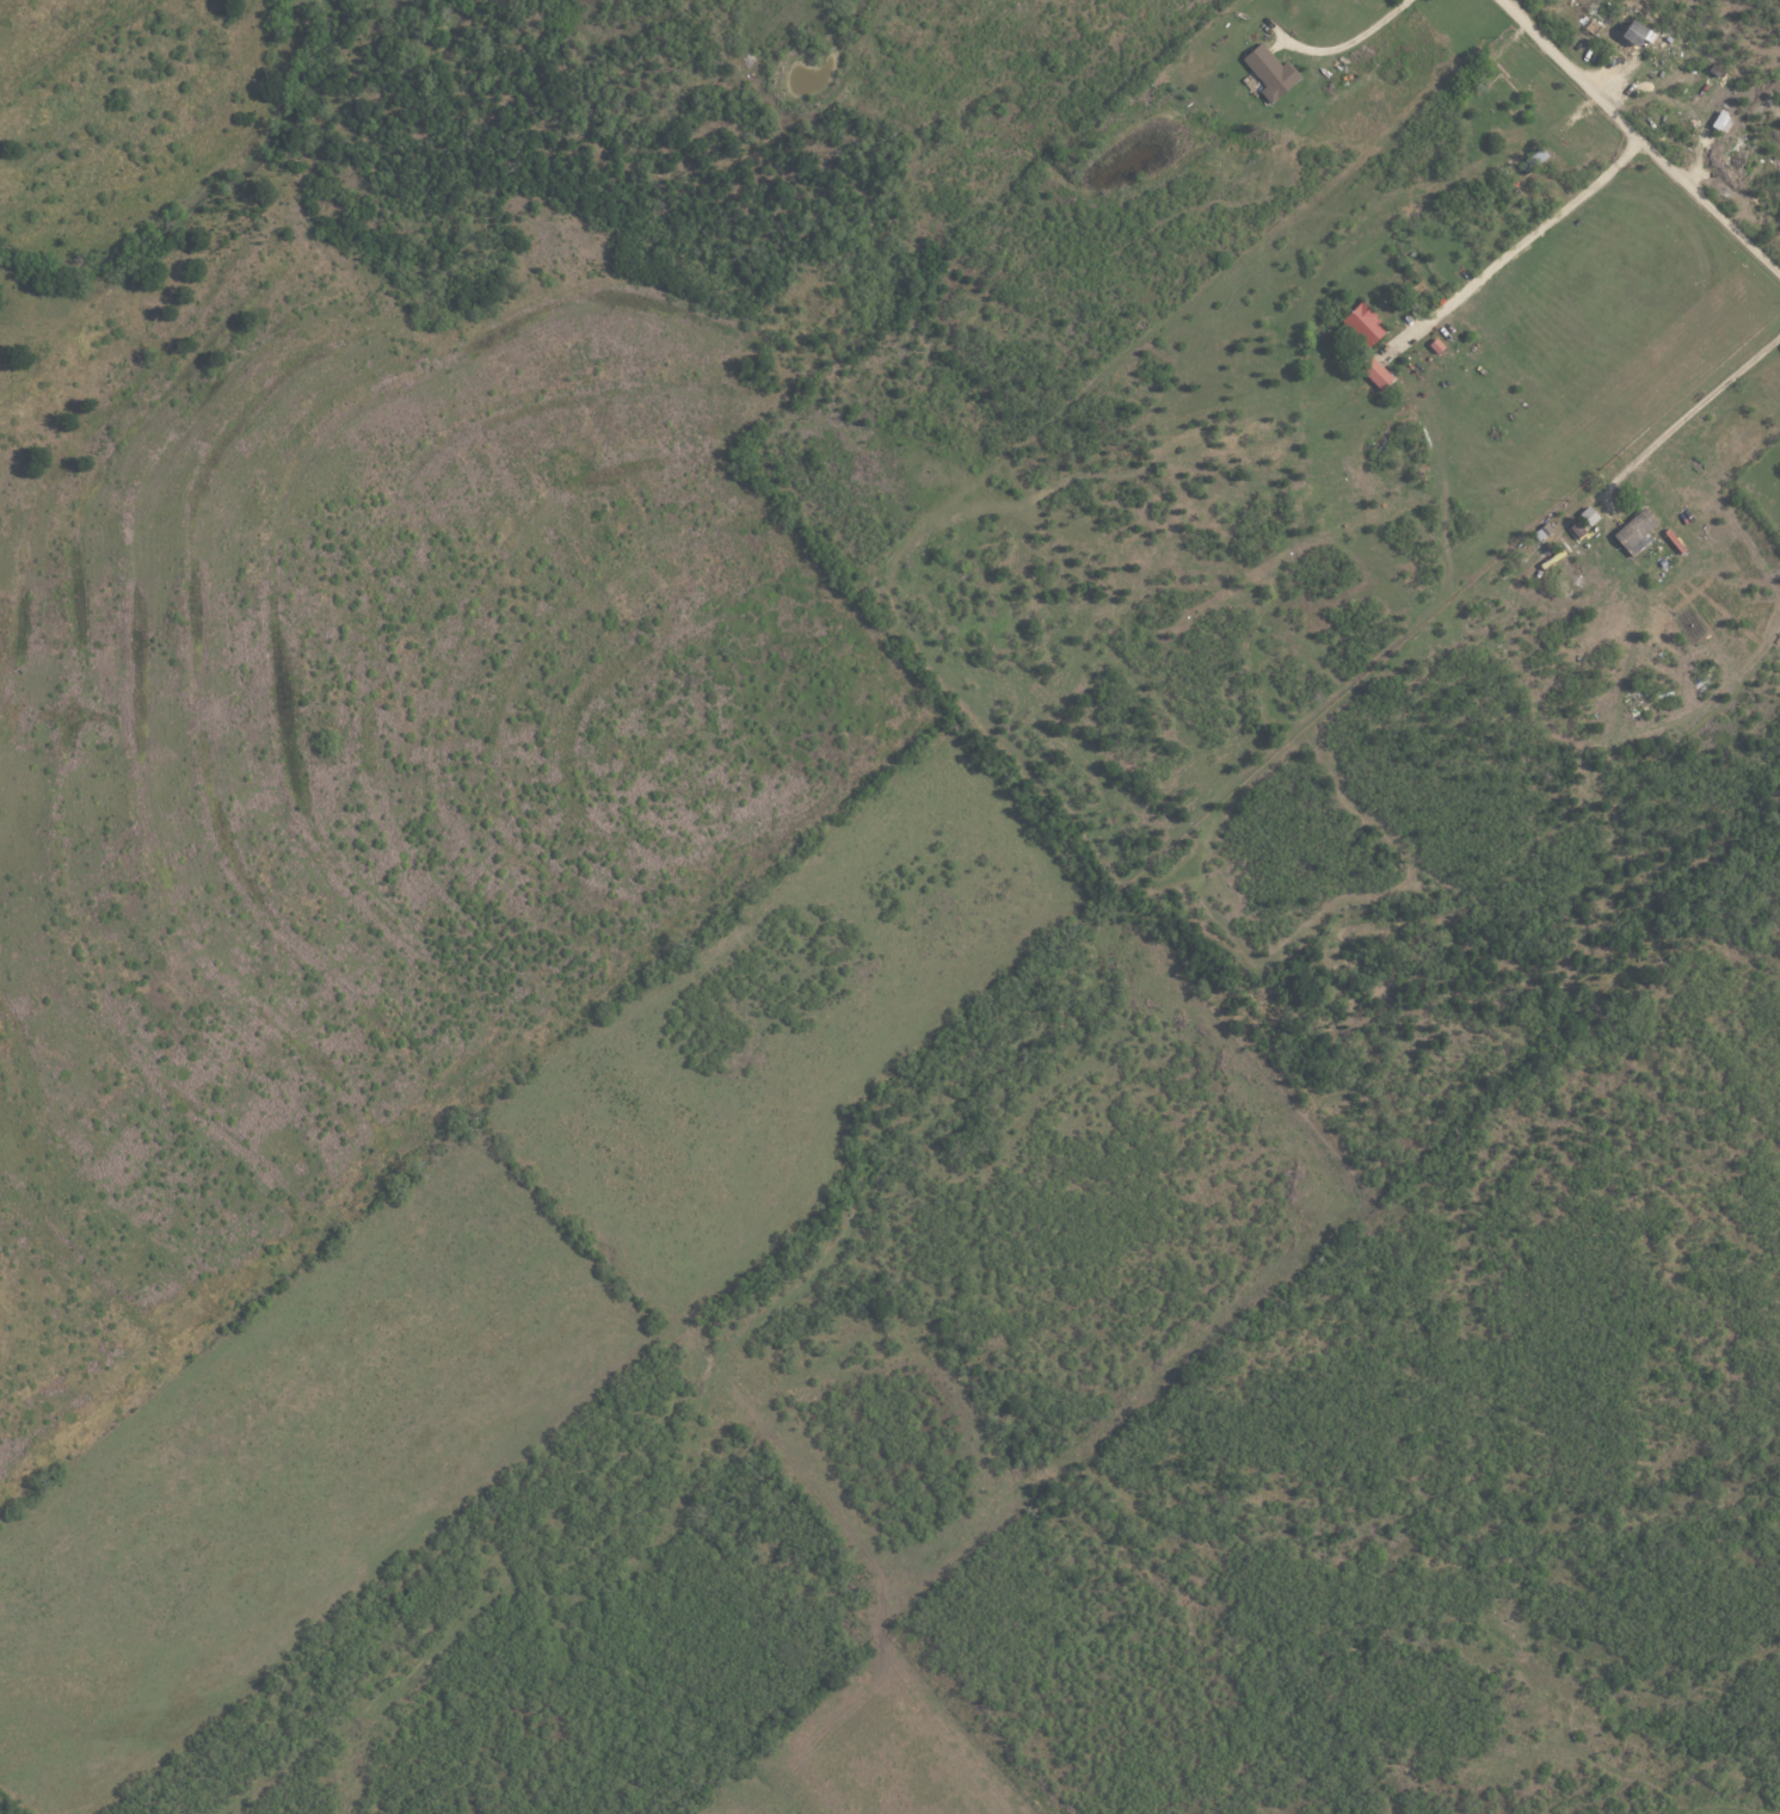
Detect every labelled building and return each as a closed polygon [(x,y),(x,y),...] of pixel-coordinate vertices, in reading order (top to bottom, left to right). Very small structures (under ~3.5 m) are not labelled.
[(1652,33),(1630,19),(1619,36),(1640,51),(1652,33)] [(1267,87),(1261,93),(1270,104),(1301,75),(1288,62),(1283,66),(1261,43),(1242,60),(1267,87)] [(1389,330),(1361,302),(1342,321),(1369,349),(1389,330)] [(1358,368),(1381,392),(1394,379),(1371,355),(1358,368)] [(1614,535),(1633,556),(1653,538),(1648,533),(1658,523),(1643,507),(1614,535)]
